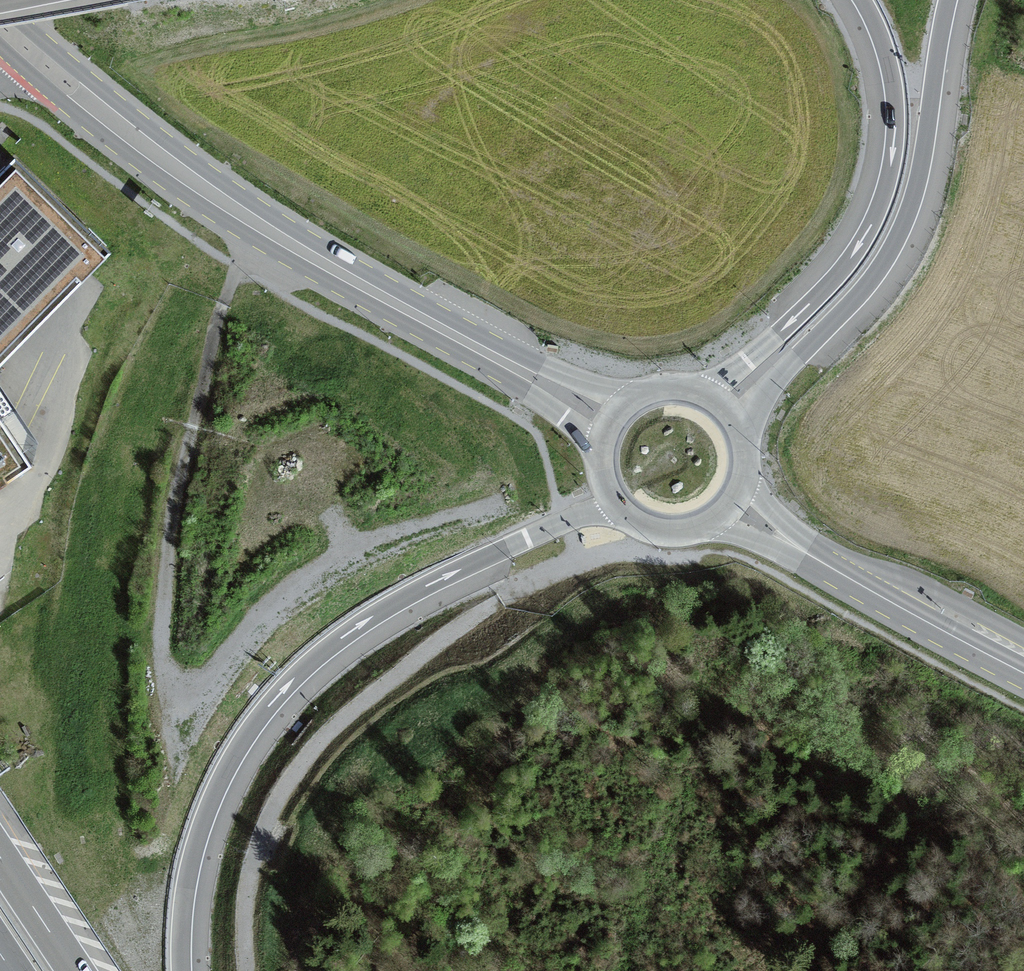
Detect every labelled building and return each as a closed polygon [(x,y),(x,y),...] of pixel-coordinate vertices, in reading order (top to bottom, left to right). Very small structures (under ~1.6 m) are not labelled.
[(111,251),(15,157),(0,172),(0,364),(111,251)] [(31,465),(0,418),(0,485),(31,465)]
